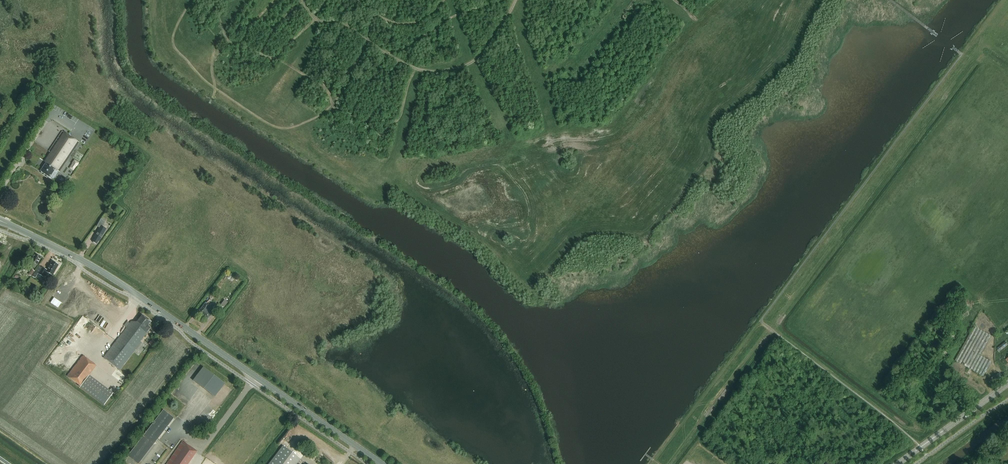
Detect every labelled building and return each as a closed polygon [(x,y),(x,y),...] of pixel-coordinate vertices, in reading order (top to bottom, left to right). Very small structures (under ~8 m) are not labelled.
[(49,152),(50,152),(45,161),(46,163),(41,171),(50,177),(56,169),(59,171),(60,171),(79,142),(62,132),(49,152)] [(56,169),(50,177),(53,179),(59,171),(56,169)] [(106,229),(102,227),(105,222),(101,219),(96,227),(99,228),(94,237),(95,237),(92,242),(93,243),(93,244),(95,245),(95,244),(96,245),(98,242),(106,229)] [(37,265),(41,258),(35,255),(33,259),(30,265),(32,266),(35,269),(37,265)] [(39,265),(35,272),(38,274),(41,276),(42,277),(45,272),(52,276),(58,265),(51,261),(47,269),(42,267),(39,265)] [(215,294),(211,291),(207,297),(210,299),(215,294)] [(198,312),(207,319),(214,310),(210,306),(211,304),(208,301),(206,303),(205,303),(198,312)] [(148,326),(151,322),(142,315),(137,322),(131,321),(129,323),(126,327),(103,357),(119,370),(143,339),(142,338),(150,328),(148,326)] [(991,336),(974,327),(955,361),(983,376),(991,362),(980,356),(991,336)] [(999,353),(1007,346),(1006,343),(996,350),(999,353)] [(89,376),(97,366),(83,355),(67,376),(81,387),(79,388),(103,406),(112,394),(89,376)] [(214,397),(223,384),(203,368),(193,381),(214,397)] [(154,444),(174,418),(163,410),(143,436),(154,444)] [(154,444),(143,436),(127,456),(137,463),(139,463),(154,444)] [(197,452),(182,442),(166,463),(188,463),(197,452)] [(298,463),(301,459),(283,446),(269,463),(299,463),(298,463)]
